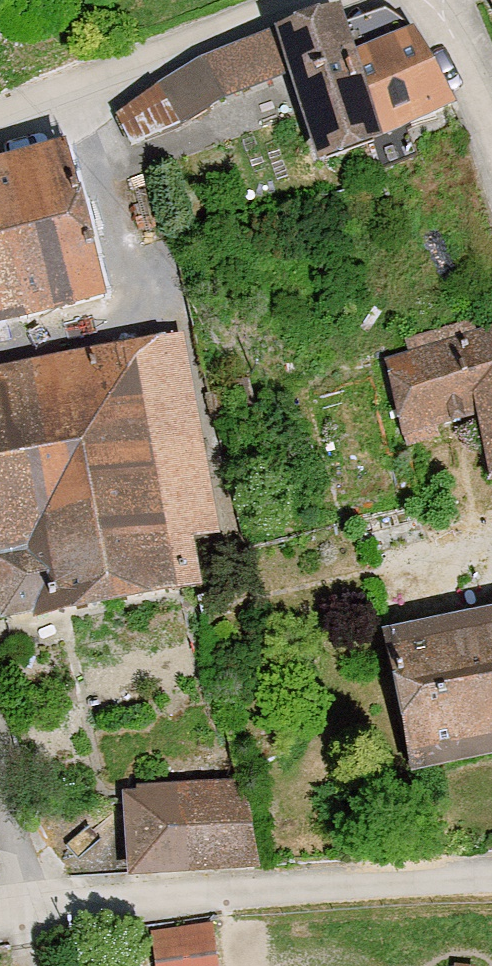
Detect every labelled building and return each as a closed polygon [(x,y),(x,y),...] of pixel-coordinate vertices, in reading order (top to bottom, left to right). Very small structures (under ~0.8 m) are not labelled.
[(332,7),(276,24),(289,69),(317,163),(372,146),(369,135),(457,104),(412,25),(349,46),(332,7)] [(199,54),(113,109),(123,140),(289,69),(276,24),(199,54)] [(0,163),(0,320),(107,294),(70,146),(0,163)] [(377,349),(391,423),(472,407),(487,486),(491,485),(491,327),(377,349)] [(194,585),(185,534),(212,529),(180,330),(0,364),(0,618),(194,585)] [(390,648),(413,769),(491,753),(491,628),(390,648)] [(252,787),(125,795),(130,871),(257,863),(252,787)] [(211,923),(149,928),(152,965),(214,965),(211,923)]
